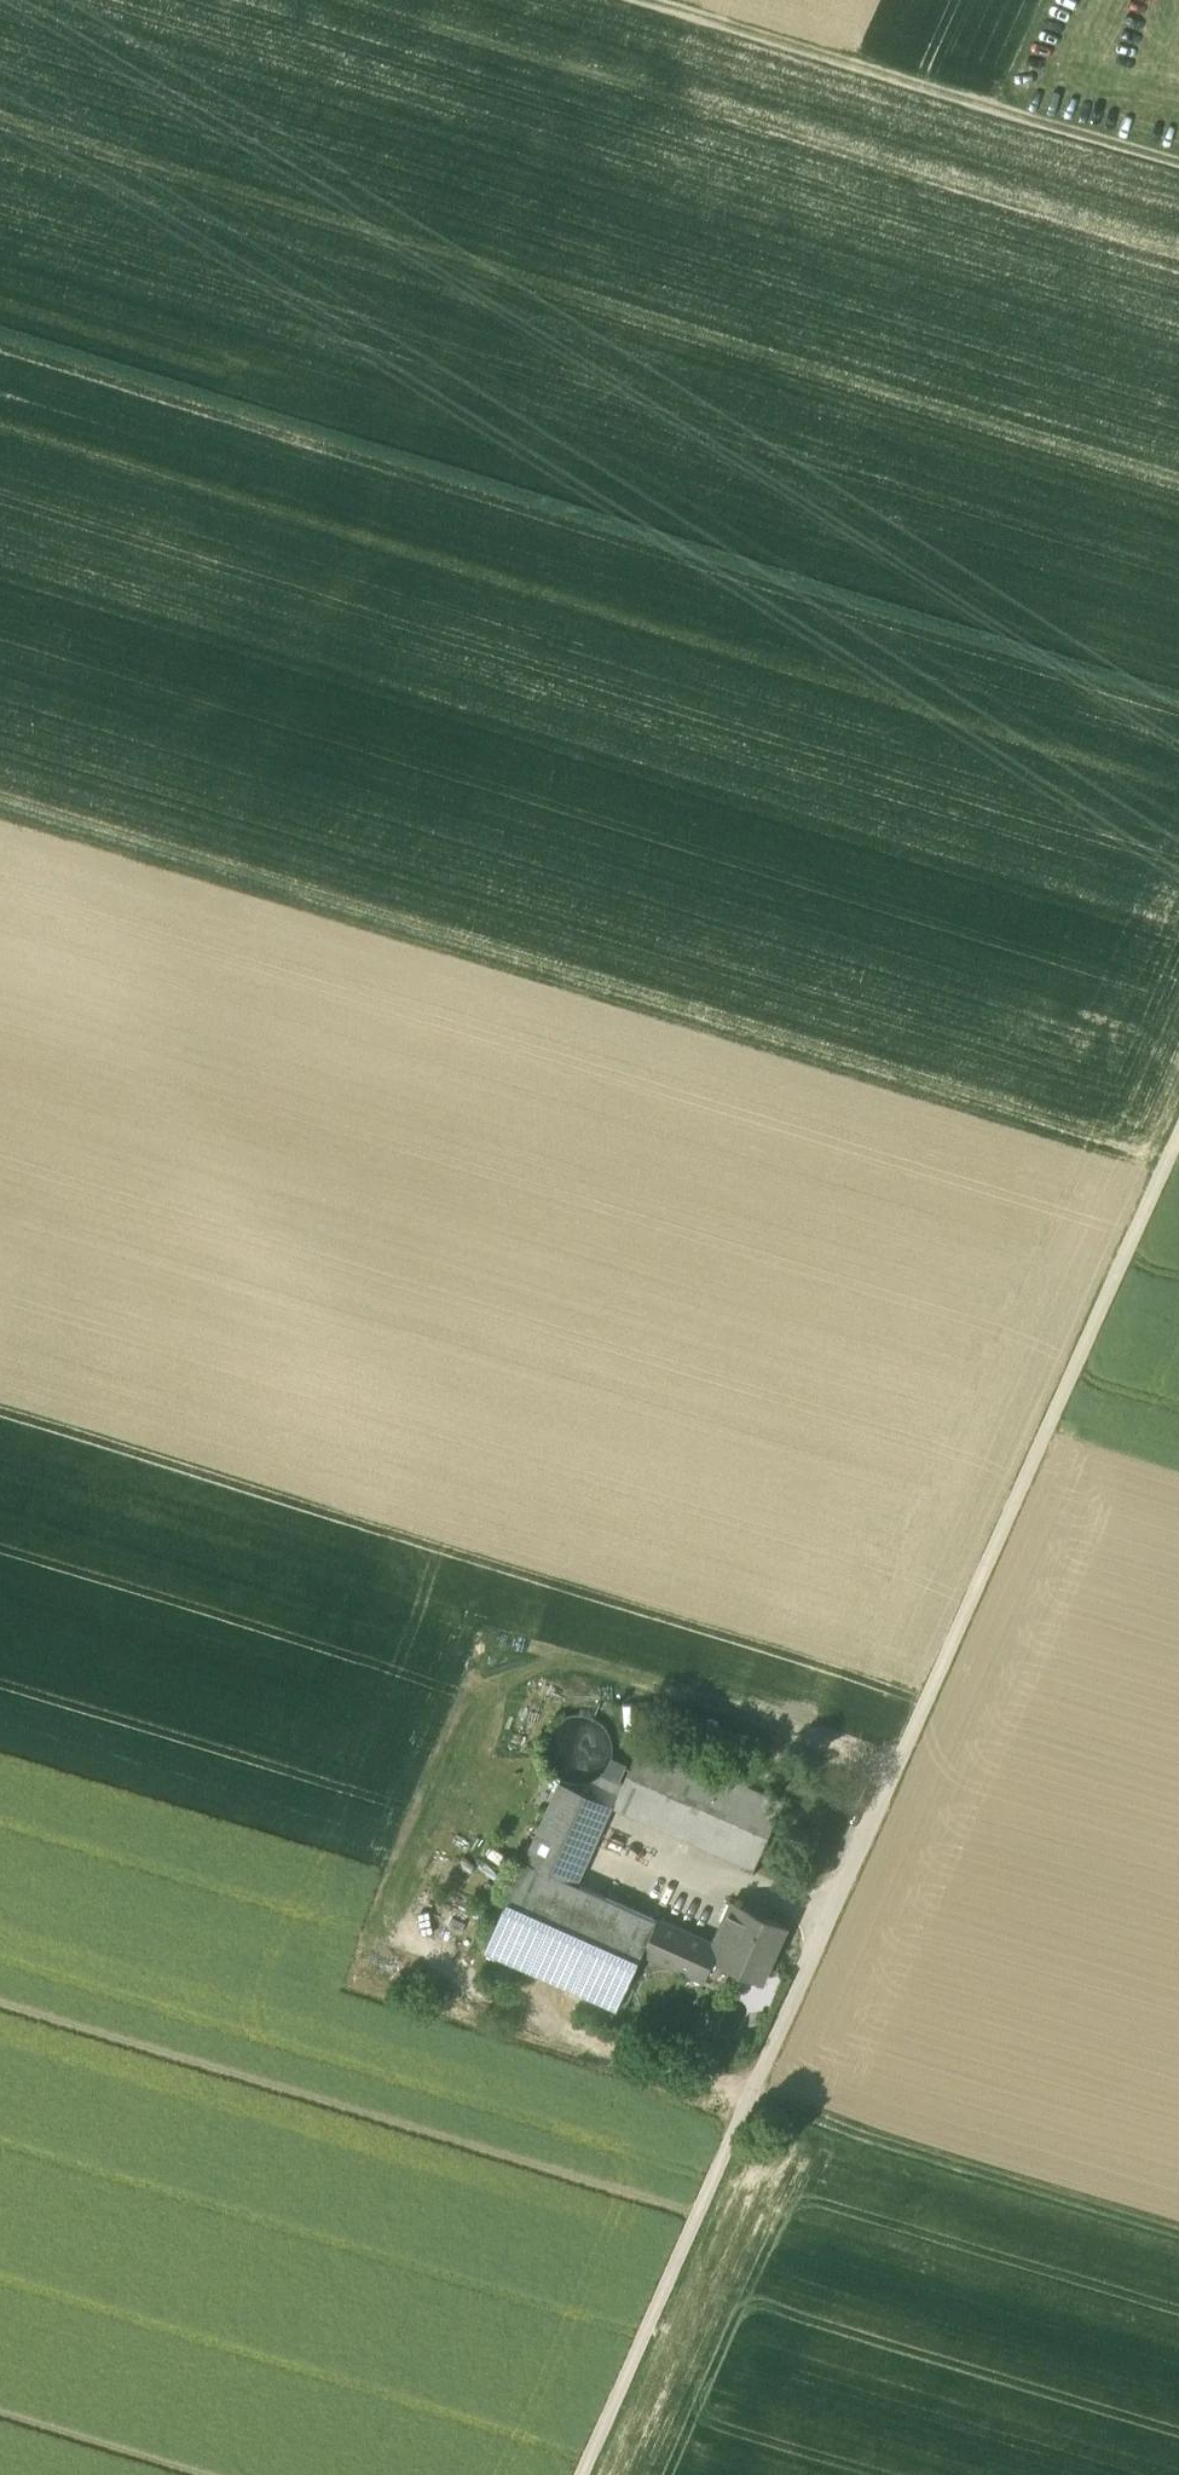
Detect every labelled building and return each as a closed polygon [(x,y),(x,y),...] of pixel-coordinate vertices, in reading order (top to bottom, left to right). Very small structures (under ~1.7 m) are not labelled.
[(784,1803),(642,1740),(613,1806),(613,1807),(755,1870),(784,1803)] [(613,1806),(560,1782),(524,1862),(577,1885),(613,1807),(613,1806)] [(577,1885),(524,1862),(485,1950),(618,2009),(657,1921),(577,1885)] [(748,1908),(734,1901),(714,1946),(709,1956),(711,1957),(763,1979),(787,1926),(748,1909),(748,1908)] [(714,1946),(659,1921),(646,1952),(702,1977),(711,1957),(709,1956),(714,1946)]
